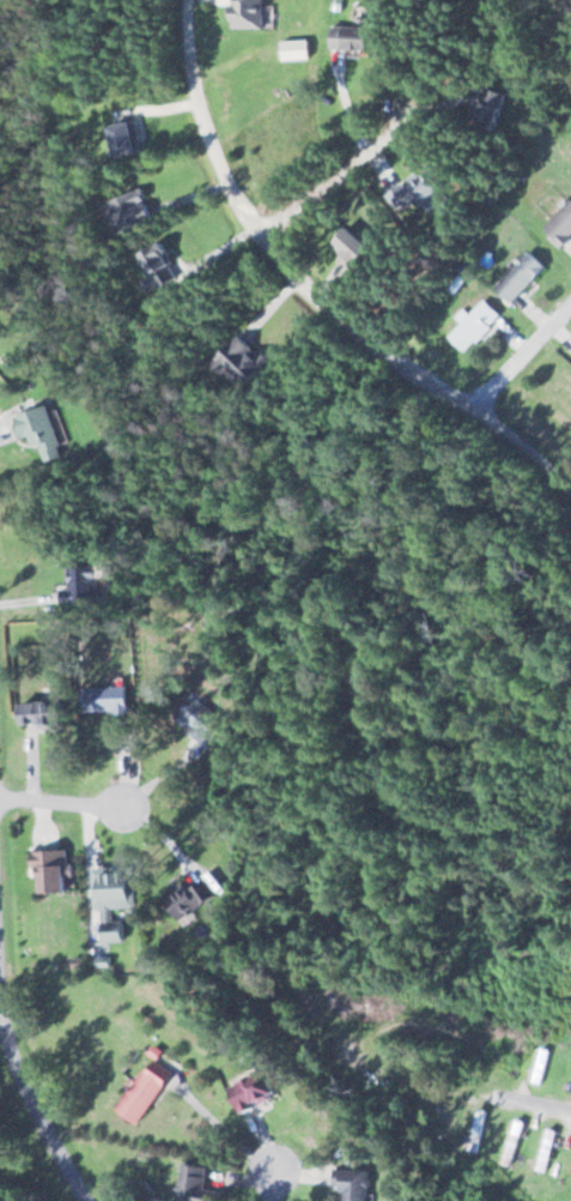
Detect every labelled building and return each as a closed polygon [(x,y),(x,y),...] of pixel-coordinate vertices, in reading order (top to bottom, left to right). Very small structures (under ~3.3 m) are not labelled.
[(270,0),(237,0),(237,29),(270,29),(270,0)] [(381,49),(381,25),(335,25),(336,50),(381,49)] [(506,89),(484,89),(484,124),(506,124),(506,89)] [(395,190),(410,214),(454,186),(440,162),(395,190)] [(161,215),(147,187),(110,206),(124,233),(161,215)] [(176,291),(186,267),(173,261),(177,251),(157,242),(142,276),(176,291)] [(552,268),(533,249),(497,285),(516,303),(552,268)] [(473,314),(468,309),(460,318),(465,323),(452,335),(470,352),(506,315),(489,298),(473,314)] [(248,392),(268,373),(261,366),(271,358),(256,342),(248,349),(237,338),(216,358),(248,392)] [(45,464),(68,457),(52,405),(14,417),(21,439),(35,435),(45,464)] [(20,703),(22,728),(107,721),(108,731),(140,728),(137,693),(20,703)] [(208,743),(222,723),(200,707),(185,726),(208,743)] [(72,850),(41,851),(43,893),(74,891),(72,850)] [(99,909),(106,909),(106,941),(132,941),(132,920),(120,920),(120,907),(139,907),(139,868),(99,868),(99,909)] [(176,895),(184,917),(219,903),(210,881),(176,895)] [(553,1050),(543,1047),(533,1082),(543,1085),(553,1050)] [(140,1124),(178,1075),(157,1059),(120,1109),(140,1124)] [(246,1113),(286,1096),(275,1071),(234,1088),(246,1113)] [(528,1123),(516,1119),(503,1164),(514,1167),(528,1123)] [(561,1131),(550,1128),(538,1170),(548,1173),(561,1131)] [(209,1166),(188,1162),(181,1200),(203,1200),(209,1166)] [(373,1170),(340,1169),(339,1200),(372,1200),(373,1170)]
